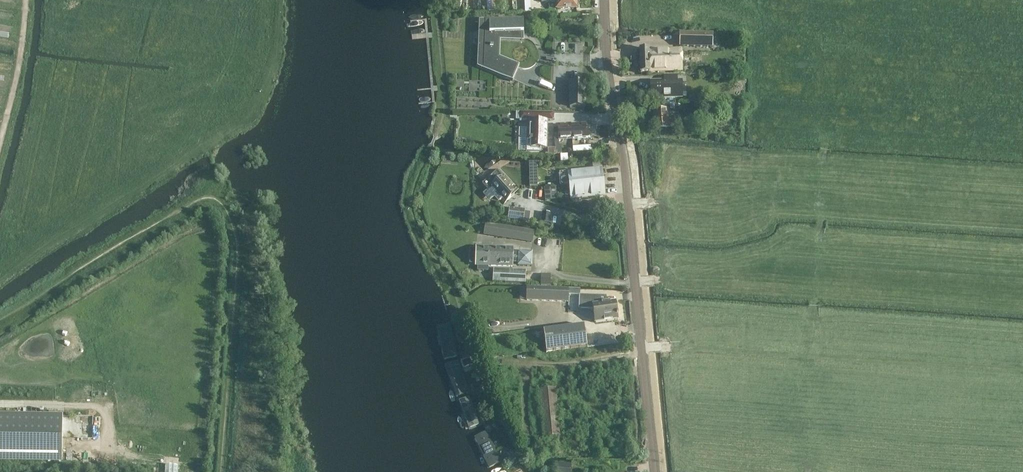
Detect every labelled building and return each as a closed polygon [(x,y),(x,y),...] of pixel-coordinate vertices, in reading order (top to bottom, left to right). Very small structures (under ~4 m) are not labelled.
[(542,2),(548,2),(555,2),(555,9),(576,8),(576,0),(542,0),(542,2)] [(524,42),(523,19),(519,19),(519,18),(503,19),(503,16),(495,16),(495,18),(498,18),(498,19),(478,19),(477,32),(473,33),(473,39),(477,39),(476,67),(513,82),(519,66),(500,58),(500,41),(524,42)] [(680,33),(680,46),(704,47),(704,43),(712,43),(712,34),(680,33)] [(681,50),(649,51),(649,49),(639,49),(640,73),(650,73),(650,71),(682,69),(681,50)] [(650,82),(651,98),(682,97),(681,81),(677,81),(677,75),(664,76),(664,81),(650,82)] [(570,82),(570,106),(585,107),(585,82),(570,82)] [(653,110),(654,122),(655,129),(669,128),(669,126),(674,126),(673,119),(668,120),(667,108),(653,110)] [(553,120),(553,112),(547,112),(520,112),(520,121),(527,121),(528,119),(546,120),(553,120)] [(528,128),(527,151),(537,151),(537,148),(545,148),(546,122),(530,121),(530,128),(528,128)] [(558,129),(559,134),(559,139),(572,139),(588,138),(588,125),(560,127),(558,129)] [(537,186),(537,163),(531,163),(528,163),(529,186),(537,186)] [(492,175),(482,184),(488,190),(494,197),(499,202),(499,201),(503,204),(511,197),(509,195),(517,189),(518,188),(505,173),(500,168),(492,175)] [(568,172),(560,173),(561,186),(569,185),(603,182),(601,168),(568,170),(568,172)] [(603,182),(569,185),(571,200),(605,196),(603,182)] [(592,205),(580,207),(581,214),(593,213),(592,205)] [(525,211),(510,209),(508,220),(523,222),(525,211)] [(551,223),(552,213),(542,212),(540,222),(551,223)] [(484,230),(483,235),(533,243),(534,238),(534,232),(485,224),(484,230)] [(476,248),(475,268),(477,268),(477,271),(488,272),(488,268),(513,269),(513,264),(518,264),(518,267),(532,268),(533,253),(518,253),(518,254),(513,254),(513,249),(476,248)] [(493,269),(493,281),(525,283),(526,271),(512,270),(493,269)] [(551,276),(540,276),(540,284),(551,284),(551,276)] [(566,301),(566,295),(579,295),(579,291),(566,291),(528,289),(527,300),(566,301)] [(579,295),(579,309),(593,309),(595,322),(617,319),(617,316),(618,316),(618,314),(617,314),(615,301),(607,303),(606,296),(605,296),(579,295)] [(450,325),(438,327),(445,359),(456,356),(450,325)] [(543,331),(544,341),(546,352),(587,347),(584,325),(543,331)] [(465,368),(472,365),(469,358),(462,361),(465,368)] [(457,362),(445,366),(457,397),(468,392),(457,362)] [(560,436),(557,409),(555,388),(539,390),(544,438),(560,436)] [(469,398),(460,401),(469,427),(479,424),(469,398)] [(62,460),(63,415),(0,414),(0,458),(62,460)] [(486,432),(475,437),(480,448),(482,447),(485,454),(483,455),(489,467),(500,462),(486,432)] [(511,450),(504,454),(509,462),(516,458),(511,450)] [(571,464),(557,463),(556,471),(571,471),(571,464)]
